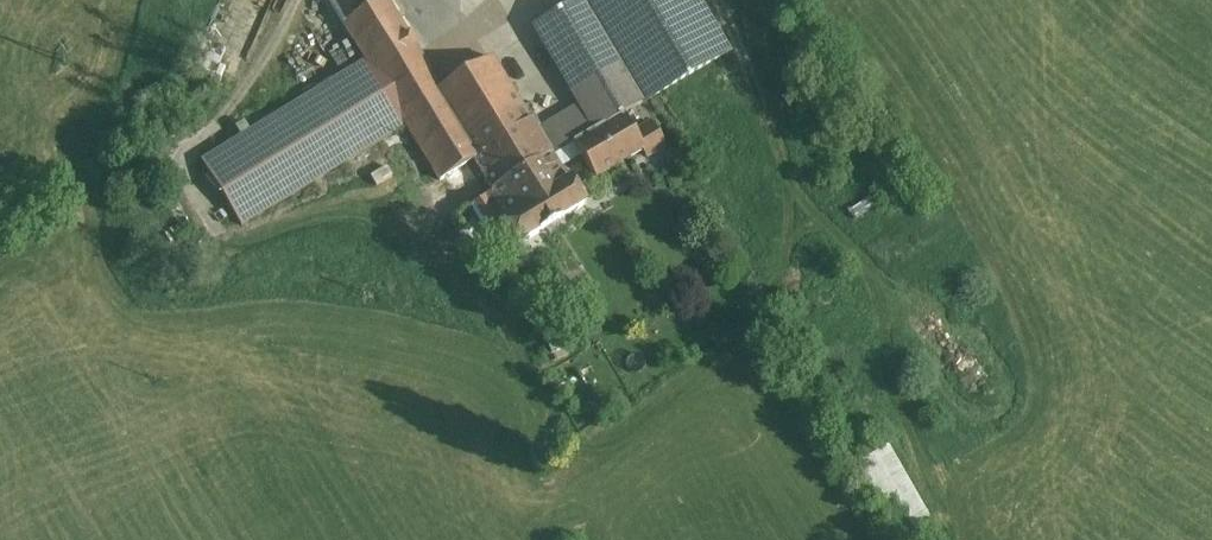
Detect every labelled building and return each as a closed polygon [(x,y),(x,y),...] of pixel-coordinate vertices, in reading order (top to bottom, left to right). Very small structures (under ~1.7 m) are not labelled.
[(343,26),(386,0),(328,0),(343,26)] [(475,161),(434,94),(441,89),(387,0),(386,0),(343,26),(366,63),(406,128),(439,183),(466,166),(474,162),(475,161)] [(643,104),(727,54),(695,0),(584,0),(582,1),(643,104)] [(580,107),(595,133),(622,118),(643,105),(643,104),(582,1),(534,29),(580,107)] [(494,194),(552,159),(555,157),(540,133),(537,134),(492,60),(441,89),(434,94),(475,161),(474,162),(494,194)] [(241,228),(406,128),(366,63),(201,163),(241,228)] [(575,145),(595,133),(580,107),(552,123),(568,150),(575,145)] [(595,133),(575,145),(581,156),(595,180),(643,153),(647,160),(665,149),(650,125),(632,135),(622,118),(595,133)] [(555,157),(568,150),(552,123),(539,131),(540,133),(555,157)] [(581,156),(575,145),(568,150),(555,157),(552,159),(558,170),(581,156)] [(494,194),(470,209),(501,256),(517,249),(585,207),(570,183),(567,184),(558,170),(552,159),(494,194)] [(485,196),(466,166),(439,183),(458,213),(485,196)] [(857,466),(901,539),(912,539),(931,529),(884,450),(857,466)]
